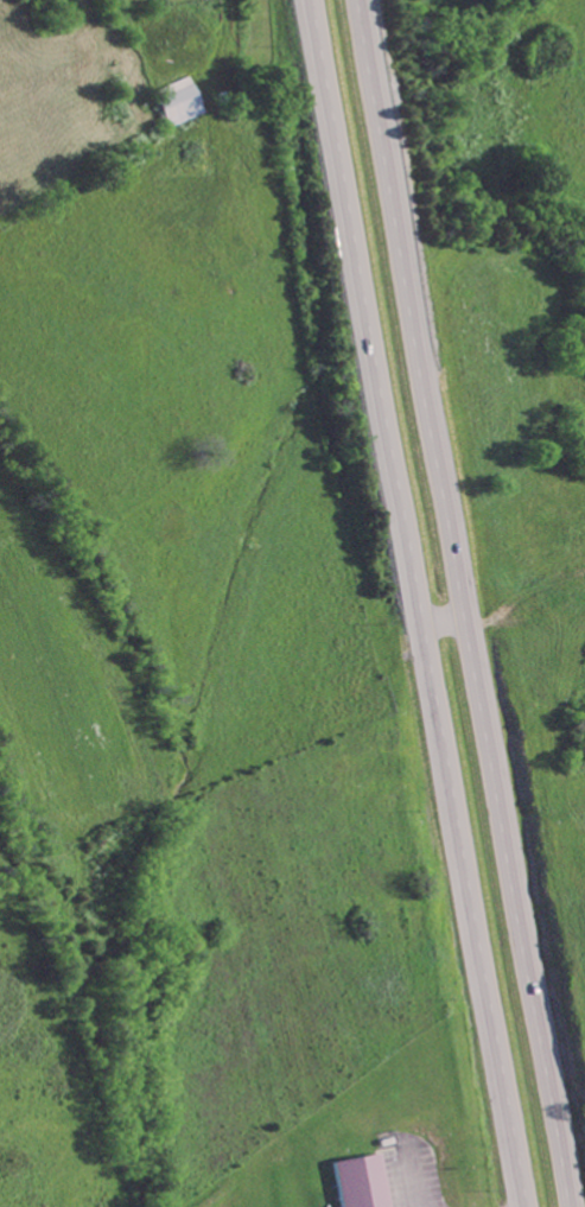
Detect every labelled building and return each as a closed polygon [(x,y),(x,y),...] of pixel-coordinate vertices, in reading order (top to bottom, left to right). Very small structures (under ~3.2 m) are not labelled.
[(158,93),(174,128),(207,114),(192,78),(158,93)] [(341,1206),(391,1206),(382,1155),(334,1162),(341,1206)]
